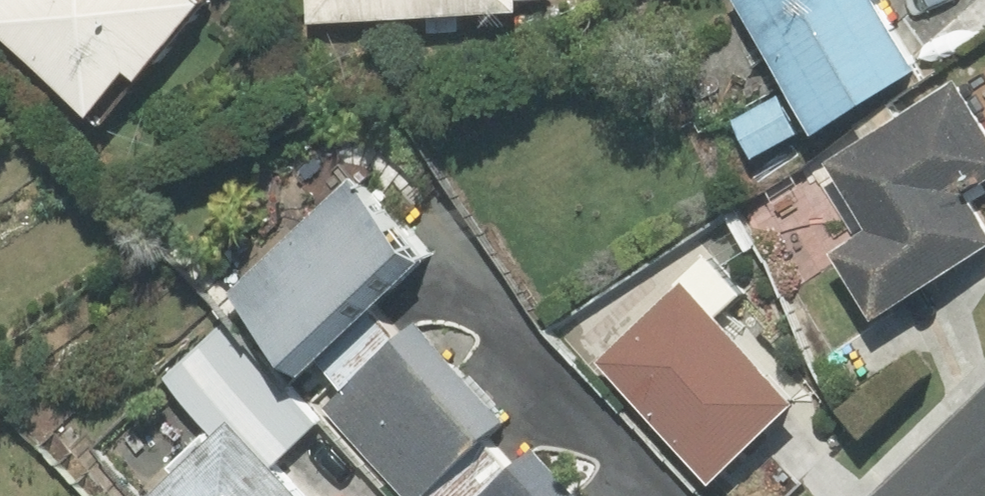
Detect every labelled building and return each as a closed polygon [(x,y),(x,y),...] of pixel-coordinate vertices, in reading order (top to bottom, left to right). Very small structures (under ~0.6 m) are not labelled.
[(97,118),(195,5),(189,0),(0,0),(0,8),(1,9),(0,10),(0,34),(97,118)] [(304,25),(515,18),(514,1),(529,0),(304,0),(304,25)] [(911,70),(868,0),(730,0),(810,131),(911,70)] [(826,164),(868,230),(829,254),(869,318),(984,246),(984,233),(959,191),(984,175),(984,143),(950,87),(826,164)] [(775,98),(731,122),(750,156),(793,133),(775,98)] [(418,259),(351,184),(228,291),(294,367),(308,354),(363,306),(418,259)] [(705,259),(594,363),(705,482),(788,405),(710,322),(739,295),(705,259)] [(340,393),(394,343),(363,306),(308,354),(340,393)] [(213,435),(223,425),(264,469),(312,425),(219,326),(161,379),(213,435)] [(323,408),(404,495),(418,495),(478,442),(500,422),(412,326),(394,343),(340,393),(323,408)] [(264,469),(223,425),(213,435),(146,495),(289,495),(264,469)] [(478,442),(418,495),(484,495),(507,474),(478,442)] [(531,452),(507,474),(484,495),(572,495),(531,452)]
